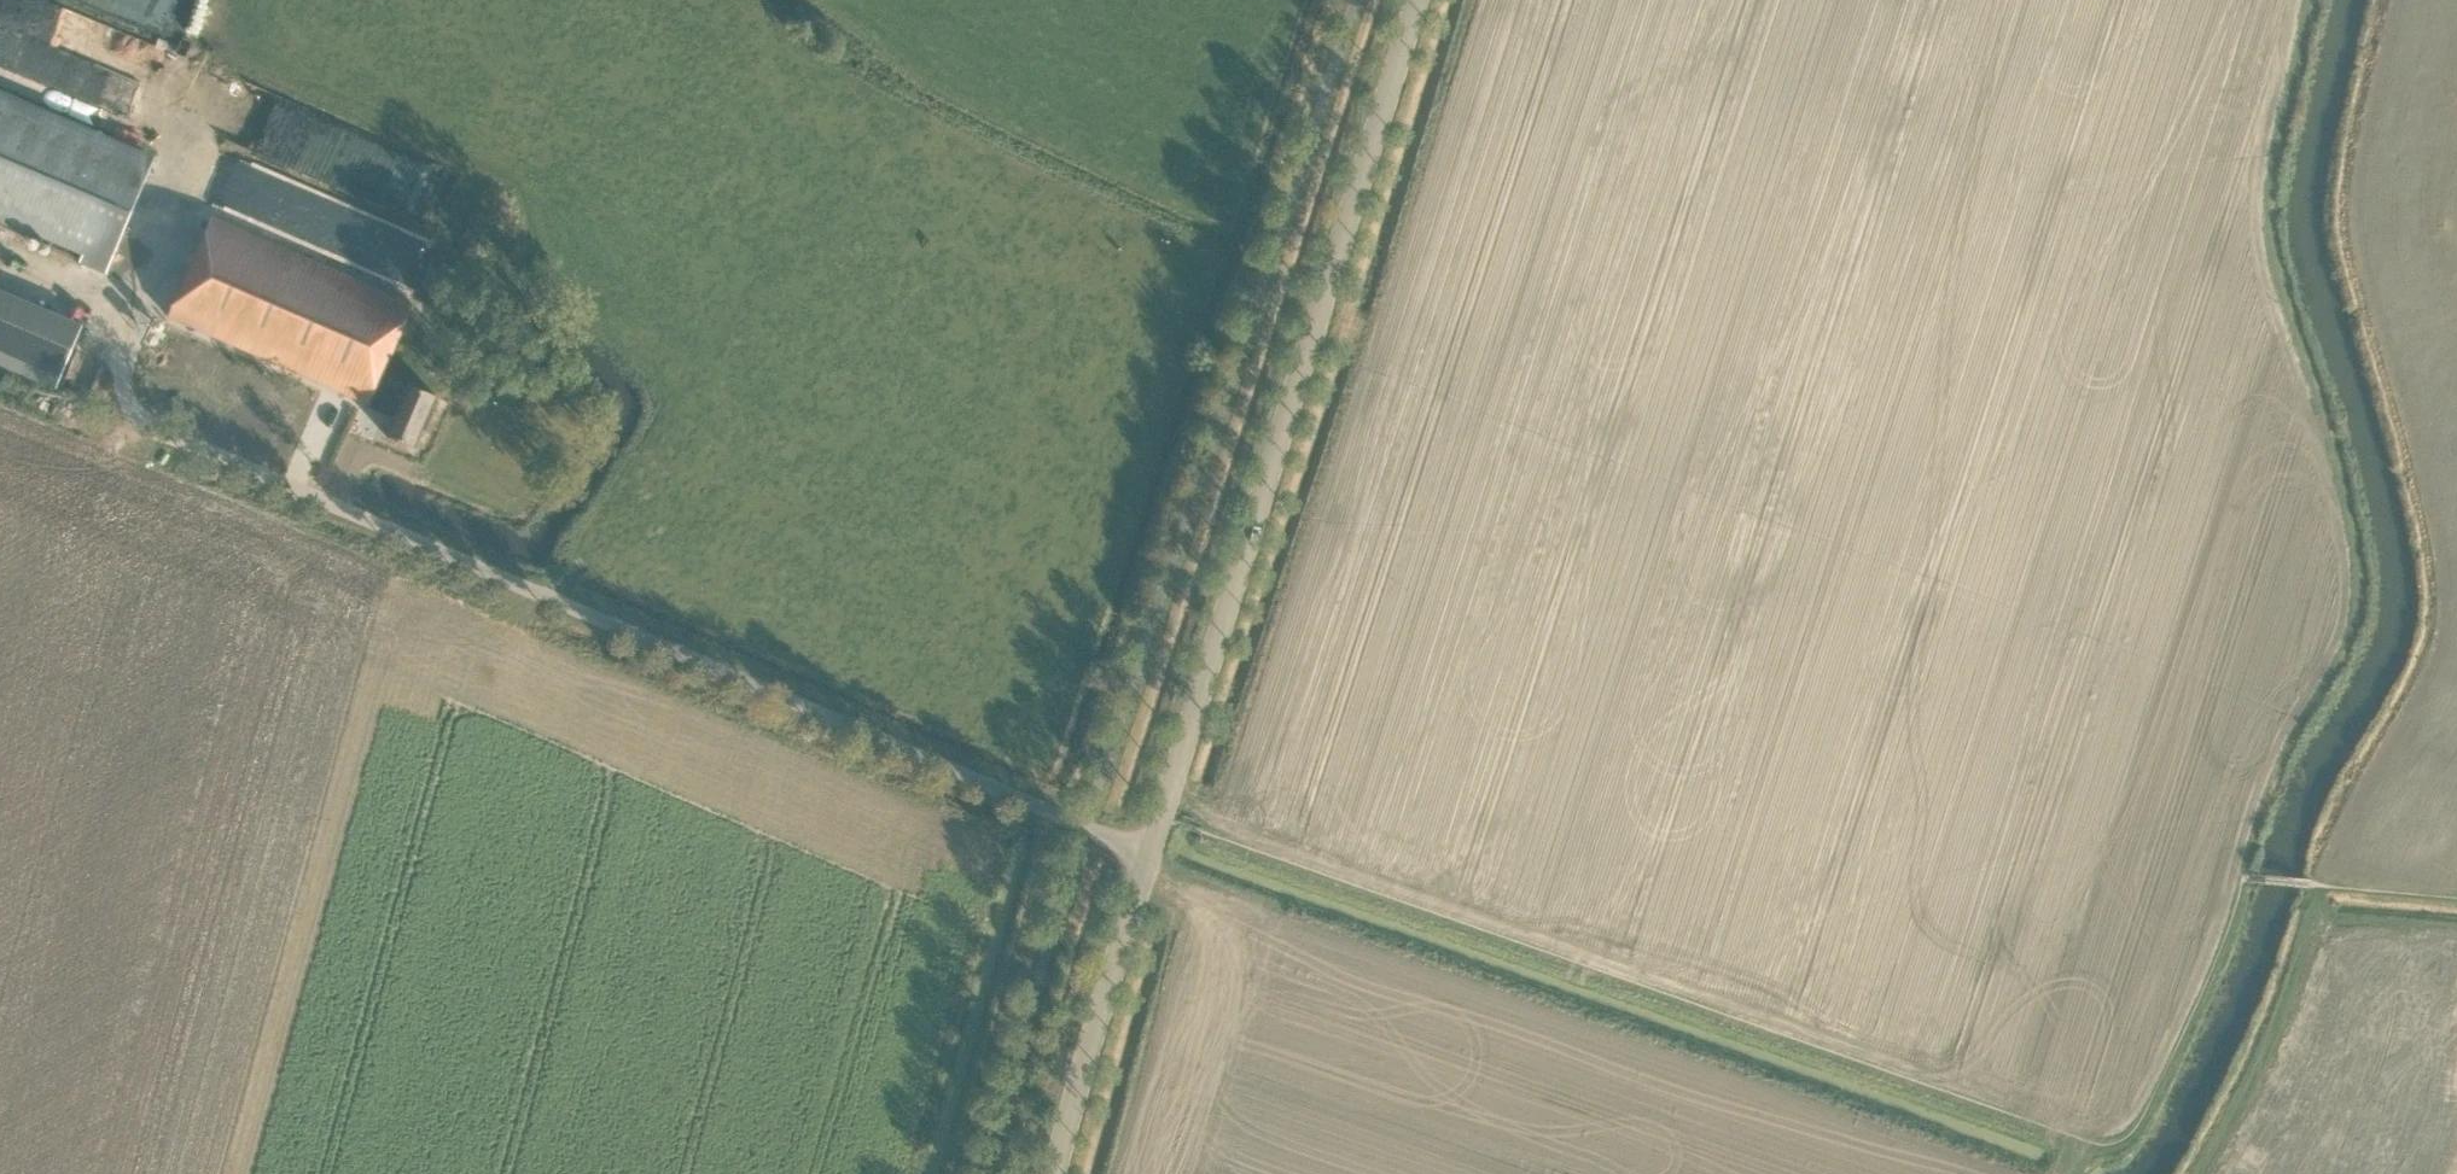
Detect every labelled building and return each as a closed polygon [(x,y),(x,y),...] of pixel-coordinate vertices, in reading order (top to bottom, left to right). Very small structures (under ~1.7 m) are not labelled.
[(77,53),(141,75),(155,37),(47,0),(1,0),(0,2),(0,22),(79,49),(77,53)] [(151,164),(0,101),(0,222),(107,267),(151,164)] [(383,435),(414,448),(436,398),(379,373),(410,303),(211,216),(166,316),(365,404),(373,387),(399,399),(383,435)] [(0,289),(0,364),(56,388),(84,324),(0,289)]
